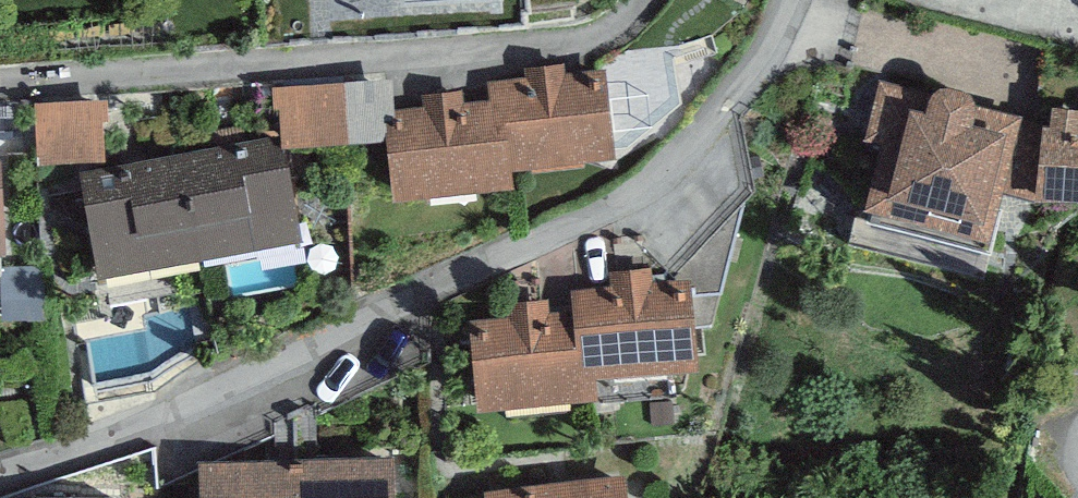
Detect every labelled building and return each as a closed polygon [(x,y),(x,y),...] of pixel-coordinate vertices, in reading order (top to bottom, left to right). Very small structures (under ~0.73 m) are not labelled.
[(488,77),(489,96),(496,162),(513,160),(614,152),(607,67),(572,70),(571,56),(529,59),(530,74),(488,77)] [(358,130),(355,74),(288,77),(290,133),(358,130)] [(929,88),(879,76),(862,134),(882,138),(862,215),(991,246),(1005,185),(1021,119),(1023,112),(1001,107),(997,121),(973,115),(976,96),(974,87),(967,81),(952,78),(942,79),(936,83),(929,88)] [(496,162),(489,96),(464,99),(463,85),(421,90),(423,103),(400,105),(401,114),(385,115),(393,189),(514,177),(513,160),(496,162)] [(50,147),(118,144),(115,90),(48,93),(50,147)] [(1021,119),(1005,185),(1035,195),(1037,188),(1077,188),(1077,105),(1053,102),(1049,120),(1042,119),(1041,123),(1021,119)] [(181,147),(200,251),(302,232),(282,128),(181,147)] [(200,251),(181,147),(79,166),(98,270),(200,251)] [(571,286),(573,309),(578,371),(595,369),(697,361),(690,276),(655,279),(654,264),(611,268),(612,282),(571,286)] [(508,313),(486,315),(487,322),(471,324),(478,404),(597,393),(595,369),(578,371),(573,309),(551,311),(550,295),(507,298),(508,313)] [(294,451),(296,497),(396,497),(394,447),(294,451)] [(294,451),(198,455),(199,497),(296,497),(294,451)] [(485,486),(486,497),(627,497),(624,470),(485,486)]
